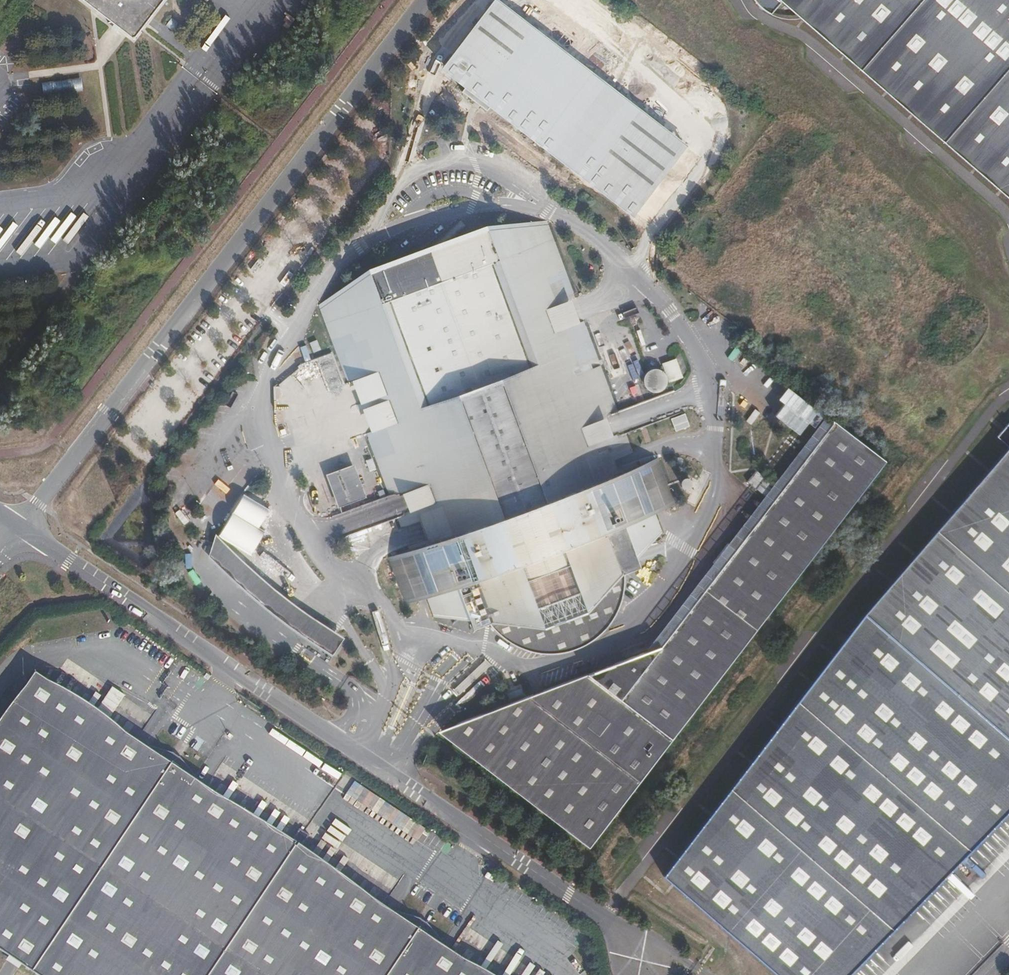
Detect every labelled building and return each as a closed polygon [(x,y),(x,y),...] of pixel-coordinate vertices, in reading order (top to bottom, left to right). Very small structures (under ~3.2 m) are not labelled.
[(133,39),(163,0),(83,0),(133,39)] [(689,147),(498,0),(494,0),(445,64),(469,84),(463,91),(464,92),(465,91),(484,105),(483,106),(488,111),(495,103),(639,212),(689,147)] [(761,8),(765,11),(771,15),(781,3),(1008,202),(1008,0),(754,0),(761,8)] [(81,78),(42,83),(43,96),(83,91),(81,78)] [(533,232),(415,276),(414,276),(400,282),(377,290),(337,305),(320,305),(390,495),(398,493),(405,514),(416,509),(420,521),(427,539),(429,542),(410,549),(389,557),(406,604),(427,596),(457,585),(469,618),(473,629),(533,606),(517,563),(564,545),(580,589),(640,567),(636,556),(624,523),(653,513),(674,505),(658,458),(636,466),(635,462),(615,470),(612,460),(631,452),(600,367),(592,369),(591,364),(597,361),(546,222),(533,232)] [(395,269),(400,282),(414,276),(409,264),(395,269)] [(603,362),(604,362),(619,408),(644,399),(639,384),(630,387),(626,375),(631,373),(621,344),(599,351),(603,362)] [(650,390),(683,379),(677,361),(644,373),(650,390)] [(720,569),(661,646),(652,657),(644,652),(613,664),(599,682),(588,673),(583,675),(456,723),(445,737),(589,847),(885,462),(834,422),(735,549),(728,543),(712,563),(720,569)] [(998,437),(1008,447),(1008,425),(998,437)] [(780,974),(851,974),(1008,814),(1008,448),(866,613),(667,875),(780,974)] [(354,465),(327,475),(339,508),(366,498),(354,465)] [(416,509),(405,514),(398,517),(402,527),(420,521),(416,509)] [(661,533),(653,513),(624,523),(636,556),(661,533)] [(347,536),(353,551),(373,544),(367,528),(347,536)] [(429,542),(427,539),(408,546),(410,549),(429,542)] [(268,589),(241,564),(219,541),(208,558),(239,587),(281,622),(331,656),(342,640),(315,623),(287,604),(268,589)] [(627,581),(628,571),(580,589),(564,545),(517,563),(533,606),(487,623),(498,634),(507,639),(516,644),(525,647),(530,648),(540,650),(550,650),(561,649),(566,648),(575,645),(580,643),(589,638),(597,633),(601,629),(609,622),(615,614),(620,605),(624,596),(625,591),(626,586),(627,581)] [(434,616),(469,618),(457,585),(427,596),(434,616)] [(335,644),(334,642),(304,622),(304,630),(329,648),(332,648),(335,647),(335,644)] [(652,657),(661,646),(644,652),(652,657)] [(491,665),(485,659),(453,690),(458,695),(491,665)] [(613,664),(588,673),(599,682),(613,664)] [(420,930),(33,671),(0,721),(0,952),(8,958),(19,965),(35,974),(489,974),(420,930)]
